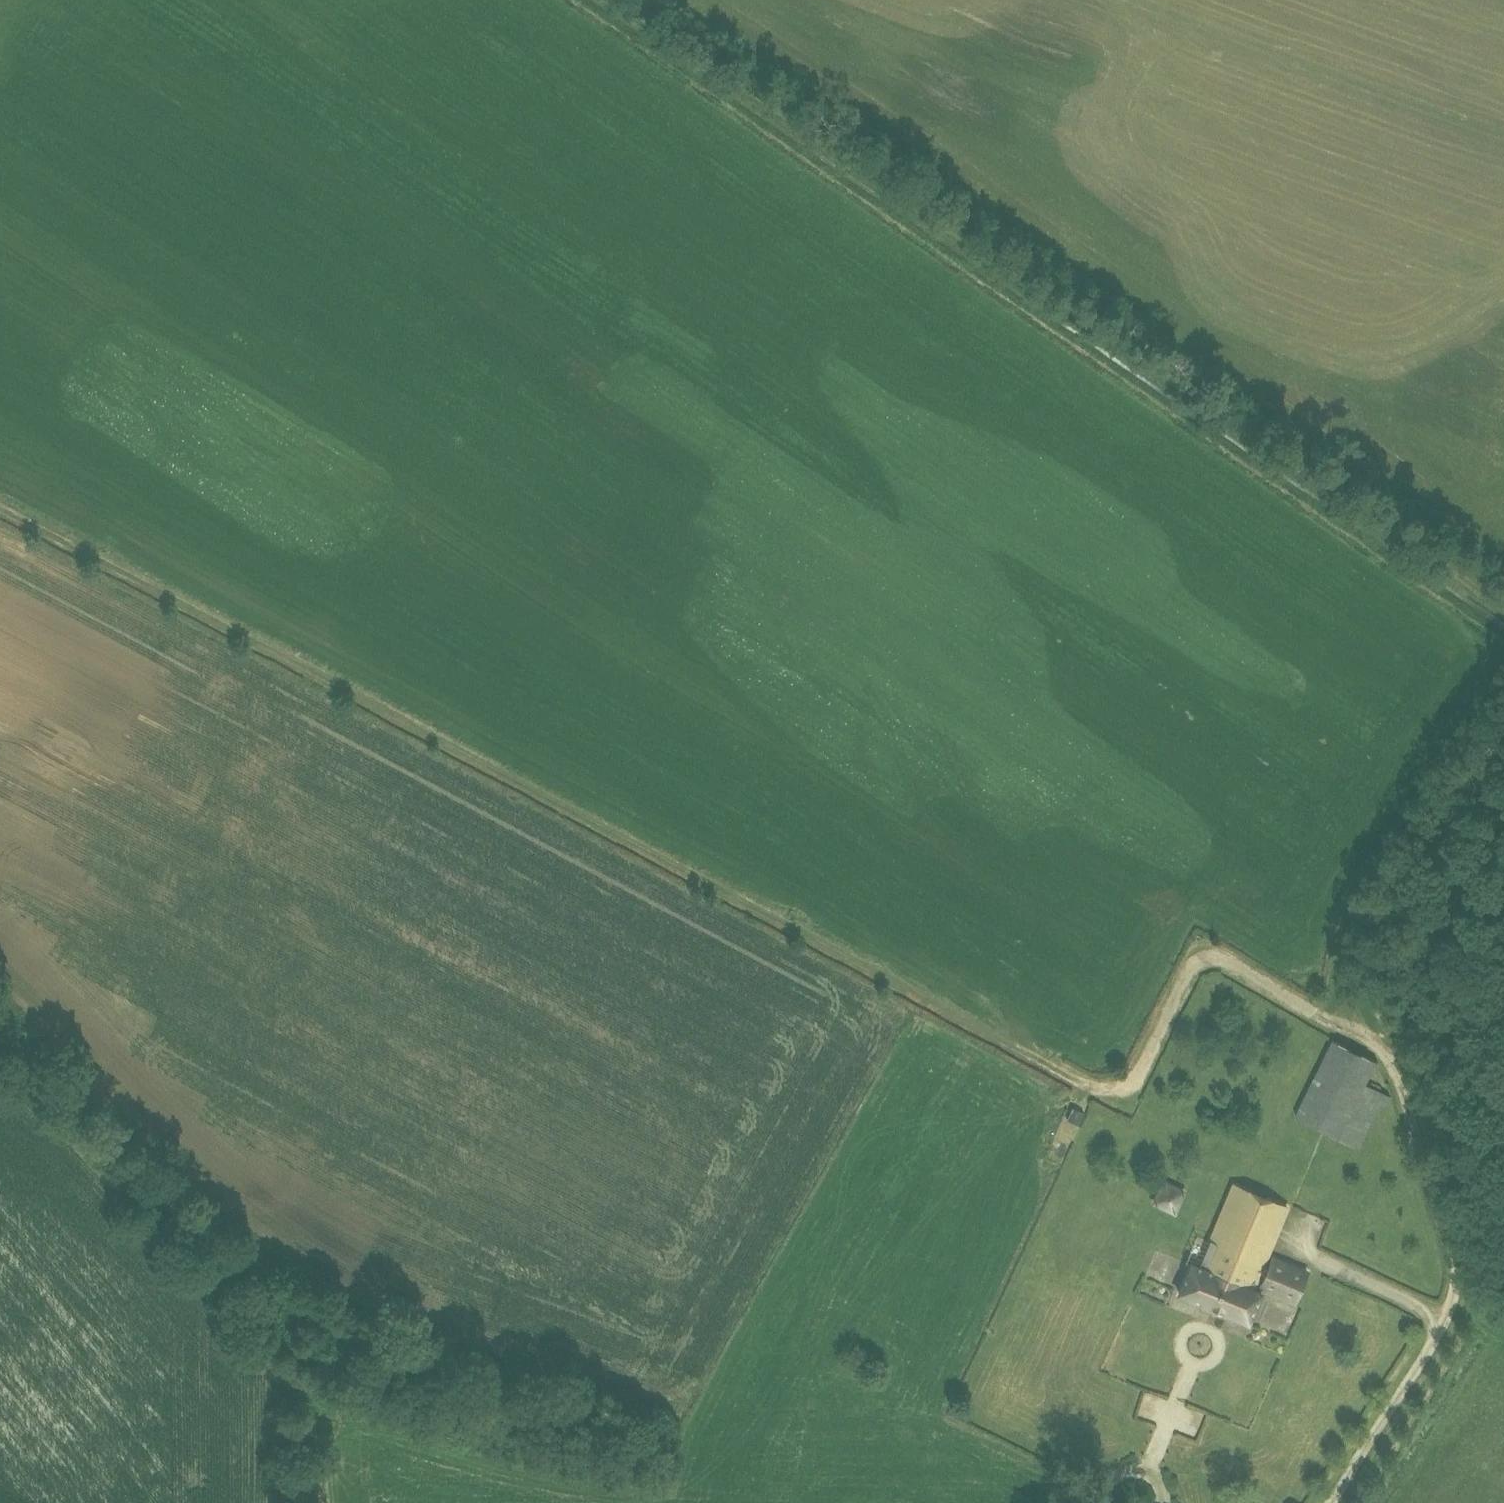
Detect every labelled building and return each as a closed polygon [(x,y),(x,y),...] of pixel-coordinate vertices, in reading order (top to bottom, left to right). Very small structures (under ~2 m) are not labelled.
[(1341,1139),(1379,1062),(1335,1041),(1297,1117),(1341,1139)] [(1252,1290),(1287,1208),(1234,1185),(1199,1268),(1191,1264),(1178,1294),(1247,1323),(1260,1294),(1252,1290)] [(1170,1216),(1189,1222),(1193,1208),(1175,1202),(1170,1216)] [(1308,1271),(1273,1255),(1260,1288),(1297,1304),(1308,1271)]
